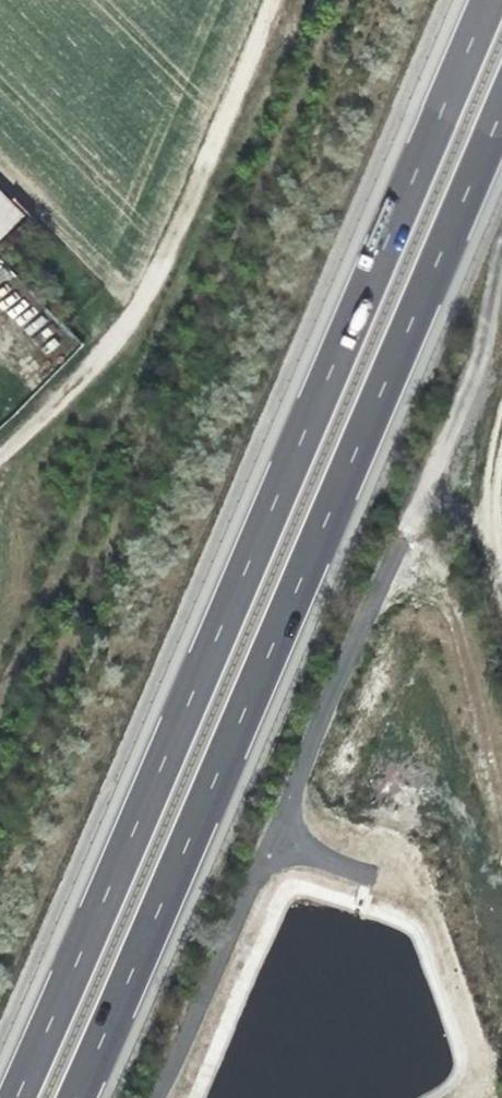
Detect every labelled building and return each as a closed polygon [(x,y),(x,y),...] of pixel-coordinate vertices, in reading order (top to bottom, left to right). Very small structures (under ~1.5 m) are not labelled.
[(0,188),(0,234),(23,212),(0,188)]
